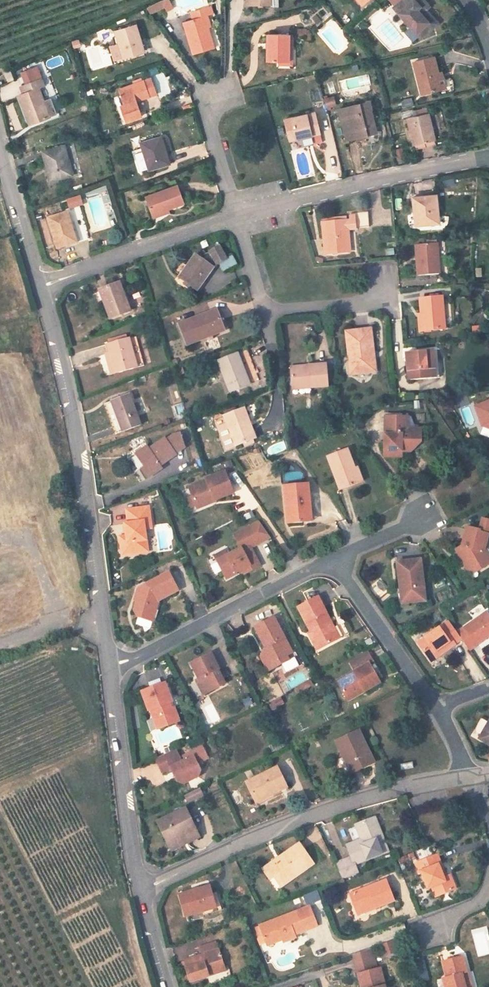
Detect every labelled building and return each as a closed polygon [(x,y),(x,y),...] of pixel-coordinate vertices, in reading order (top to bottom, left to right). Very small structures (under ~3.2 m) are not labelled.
[(421,38),(433,27),(421,13),(418,10),(426,3),(424,0),(403,0),(394,8),(421,38)] [(164,6),(161,1),(147,8),(150,13),(164,6)] [(429,6),(426,3),(418,10),(421,13),(425,10),(429,6)] [(184,22),(193,55),(214,48),(208,28),(204,16),(207,15),(213,13),(211,6),(190,13),(193,20),(184,22)] [(425,10),(421,13),(433,27),(438,24),(425,10)] [(141,41),(136,25),(116,32),(120,43),(124,58),(144,51),(144,50),(141,41)] [(289,35),(268,34),(267,61),(279,62),(289,62),(289,35)] [(114,61),(124,58),(120,43),(110,46),(114,61)] [(414,63),(422,94),(440,90),(447,88),(443,73),(439,74),(434,58),(414,63)] [(10,71),(4,73),(7,82),(14,79),(10,71)] [(121,107),(126,122),(142,117),(137,101),(149,97),(157,94),(151,79),(144,81),(119,90),(121,96),(117,98),(116,100),(118,106),(120,107),(121,107)] [(24,95),(19,97),(30,125),(50,117),(44,102),(39,89),(44,87),(41,80),(21,88),(24,95)] [(325,99),(327,108),(336,106),(334,96),(325,99)] [(51,99),(44,102),(50,117),(56,114),(51,99)] [(339,110),(347,141),(367,135),(366,130),(375,127),(373,118),(367,119),(366,115),(368,114),(365,103),(339,110)] [(285,120),(290,141),(312,136),(311,133),(319,131),(315,113),(285,120)] [(414,145),(435,140),(428,113),(408,118),(410,129),(412,135),(414,145)] [(149,170),(169,164),(172,163),(168,149),(165,150),(161,137),(153,140),(144,143),(141,143),(143,148),(136,150),(137,153),(135,154),(141,172),(149,169),(149,170)] [(435,140),(414,145),(415,150),(436,145),(435,140)] [(65,146),(43,152),(50,181),(72,175),(65,146)] [(398,164),(405,162),(404,155),(397,157),(398,164)] [(177,186),(172,188),(146,197),(152,215),(169,209),(184,203),(178,186),(177,186)] [(416,209),(418,225),(439,223),(436,196),(413,198),(414,209),(416,209)] [(170,212),(169,209),(152,215),(153,218),(170,212)] [(57,249),(77,243),(80,242),(75,226),(72,227),(68,212),(48,219),(57,249)] [(323,224),(326,254),(350,252),(348,229),(355,229),(355,228),(369,227),(368,212),(350,213),(351,221),(346,221),(324,223),(323,224)] [(437,244),(416,246),(418,276),(439,274),(437,244)] [(199,258),(196,255),(188,267),(181,276),(180,278),(186,283),(191,286),(197,290),(198,289),(203,282),(213,268),(220,264),(228,260),(220,246),(210,251),(210,252),(206,254),(199,258)] [(233,257),(228,260),(220,264),(224,271),(237,264),(233,257)] [(175,271),(181,276),(188,267),(181,262),(175,271)] [(110,319),(130,311),(124,295),(127,294),(125,290),(123,291),(120,283),(100,291),(100,292),(104,301),(110,319)] [(98,303),(104,301),(100,292),(95,294),(98,303)] [(423,332),(445,330),(443,297),(420,299),(421,315),(423,332)] [(223,328),(216,310),(179,324),(187,345),(209,337),(208,334),(223,328)] [(347,332),(351,374),(373,372),(371,354),(374,353),(371,329),(347,332)] [(139,346),(137,337),(108,345),(110,354),(115,374),(137,368),(132,347),(139,346)] [(144,366),(139,346),(132,347),(137,368),(144,366)] [(218,361),(230,392),(259,380),(248,350),(218,361)] [(408,381),(440,378),(437,350),(406,353),(408,381)] [(111,375),(115,374),(110,354),(106,355),(111,375)] [(310,388),(328,386),(327,365),(290,368),(291,386),(310,384),(310,388)] [(141,425),(130,395),(112,402),(105,405),(112,424),(119,421),(123,432),(141,425)] [(485,425),(488,427),(488,401),(476,406),(483,426),(485,425)] [(227,450),(256,439),(244,408),(224,416),(227,424),(218,427),(227,450)] [(409,418),(387,417),(385,454),(397,454),(397,452),(402,452),(411,452),(422,443),(422,430),(409,429),(409,418)] [(112,424),(116,434),(123,432),(119,421),(112,424)] [(166,440),(165,439),(149,450),(146,451),(145,449),(136,455),(144,467),(141,469),(147,478),(162,468),(160,466),(176,455),(175,454),(185,448),(180,434),(172,436),(166,440)] [(355,469),(347,450),(327,457),(340,490),(357,484),(352,470),(355,469)] [(355,469),(352,470),(357,484),(362,481),(357,468),(355,469)] [(188,487),(196,509),(210,503),(209,501),(214,500),(214,501),(233,493),(225,472),(206,479),(206,481),(188,487)] [(311,514),(308,484),(284,486),(288,524),(302,522),(301,515),(311,514)] [(120,544),(122,555),(148,552),(145,529),(144,522),(150,521),(149,507),(126,510),(128,524),(124,524),(126,536),(127,543),(120,544)] [(311,521),(311,514),(301,515),(302,522),(311,521)] [(475,568),(481,569),(488,565),(488,557),(484,549),(488,535),(488,534),(488,521),(482,519),(479,530),(467,527),(462,546),(455,549),(468,572),(475,568)] [(242,570),(244,574),(260,566),(250,548),(259,543),(250,527),(234,535),(241,549),(227,556),(217,561),(226,579),(236,574),(236,573),(242,570)] [(214,557),(217,561),(227,556),(224,551),(214,557)] [(421,560),(397,562),(400,588),(406,587),(408,603),(425,601),(421,560)] [(178,591),(169,573),(146,584),(148,587),(144,590),(138,588),(134,600),(136,601),(134,611),(137,617),(146,620),(149,607),(156,609),(159,601),(178,591)] [(334,627),(318,597),(298,607),(311,632),(319,649),(336,640),(330,629),(334,627)] [(156,609),(149,607),(146,620),(152,622),(156,609)] [(462,640),(469,651),(488,637),(488,616),(486,612),(457,633),(462,640)] [(270,652),(261,657),(268,671),(289,661),(286,656),(292,653),(274,618),(255,628),(265,648),(268,647),(270,652)] [(418,644),(431,662),(455,645),(462,640),(457,633),(449,622),(442,627),(442,626),(418,644)] [(339,639),(334,627),(330,629),(336,640),(339,639)] [(317,650),(319,649),(311,632),(308,633),(317,650)] [(265,648),(261,657),(270,652),(268,647),(265,648)] [(363,688),(364,691),(380,682),(370,664),(373,662),(368,652),(349,663),(354,672),(337,682),(346,697),(363,688)] [(219,669),(211,654),(191,664),(199,679),(200,679),(207,693),(225,684),(217,670),(219,669)] [(203,695),(207,693),(200,679),(199,679),(196,681),(203,695)] [(314,686),(310,679),(295,688),(298,695),(314,686)] [(157,718),(161,728),(179,721),(174,707),(172,708),(170,703),(172,702),(165,683),(142,691),(149,711),(151,710),(154,719),(157,718)] [(348,701),(364,691),(363,688),(346,697),(348,701)] [(478,737),(487,722),(482,719),(474,735),(478,737)] [(480,739),(488,744),(488,723),(480,739)] [(365,751),(367,750),(359,731),(337,742),(352,774),(371,765),(365,751)] [(176,749),(155,759),(162,772),(171,768),(177,781),(184,784),(198,777),(200,770),(194,756),(182,762),(176,749)] [(374,763),(367,750),(365,751),(371,765),(374,763)] [(412,762),(399,765),(401,771),(413,768),(412,762)] [(270,793),(271,796),(287,788),(277,768),(246,783),(255,800),(270,793)] [(185,796),(188,802),(204,795),(200,788),(185,796)] [(271,796),(270,793),(255,800),(257,806),(272,799),(271,796)] [(184,836),(188,843),(200,837),(186,809),(158,822),(168,844),(184,836)] [(354,865),(388,852),(375,818),(356,825),(362,841),(363,845),(349,851),(352,858),(335,864),(342,880),(358,874),(354,865)] [(172,851),(188,843),(184,836),(168,844),(172,851)] [(349,851),(363,845),(362,841),(347,846),(349,851)] [(288,879),(312,862),(299,844),(263,869),(268,877),(272,874),(274,876),(278,882),(286,877),(288,879)] [(441,865),(438,855),(416,864),(419,873),(422,872),(428,889),(432,888),(436,897),(456,890),(450,876),(446,877),(444,878),(439,866),(441,865)] [(313,864),(312,862),(288,879),(289,881),(313,864)] [(281,886),(289,881),(288,879),(286,877),(278,882),(281,886)] [(394,901),(386,881),(350,895),(357,912),(375,905),(376,909),(394,901)] [(210,886),(179,896),(185,917),(202,912),(203,916),(222,910),(221,907),(216,908),(212,894),(210,886)] [(212,894),(216,908),(221,907),(217,892),(212,894)] [(358,916),(376,909),(375,905),(357,912),(358,916)] [(318,926),(310,907),(259,927),(262,935),(266,944),(281,938),(282,941),(283,943),(296,938),(295,935),(318,926)] [(282,941),(281,938),(266,944),(267,947),(282,941)] [(201,948),(204,955),(219,950),(217,943),(201,948)] [(184,962),(190,982),(209,976),(208,973),(225,968),(219,950),(204,955),(184,962)] [(463,957),(443,963),(447,978),(443,979),(445,986),(468,986),(465,974),(467,973),(463,957)] [(226,971),(225,968),(208,973),(209,976),(226,971)] [(380,969),(359,975),(362,986),(385,986),(380,969)]
